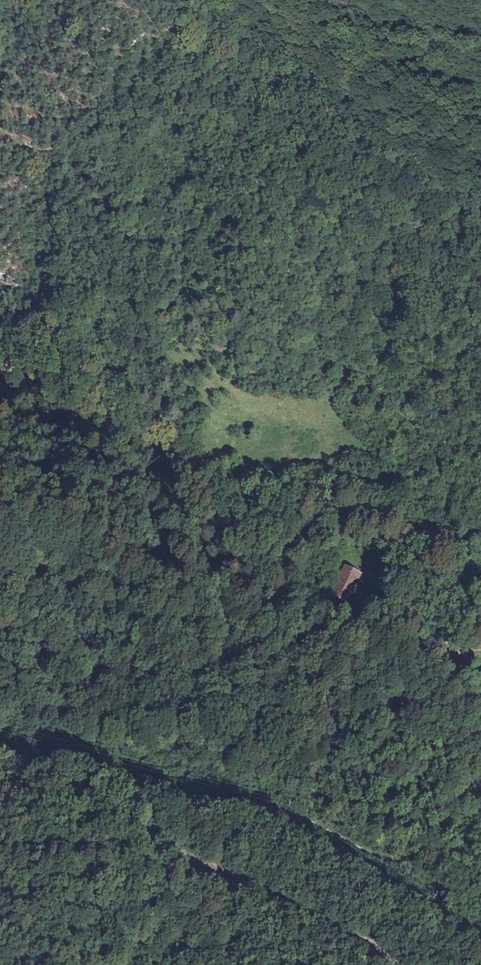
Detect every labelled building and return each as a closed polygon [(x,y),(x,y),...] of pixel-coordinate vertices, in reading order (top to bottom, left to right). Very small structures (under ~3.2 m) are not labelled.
[(330,593),(348,603),(362,573),(344,565),(330,593)]
